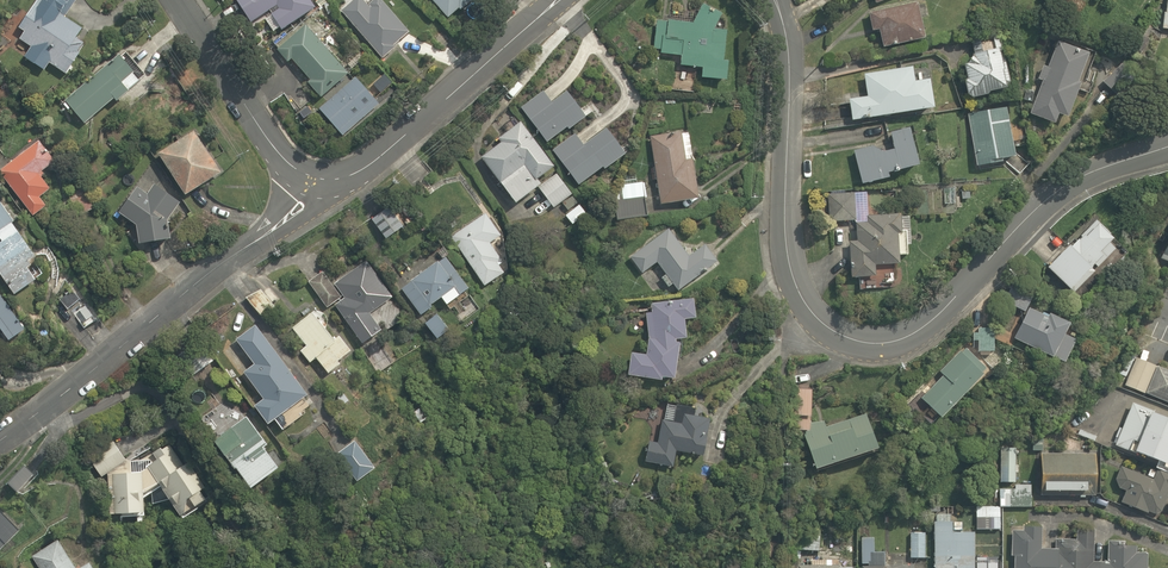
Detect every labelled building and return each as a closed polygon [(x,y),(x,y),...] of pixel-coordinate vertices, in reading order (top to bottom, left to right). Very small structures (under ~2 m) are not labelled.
[(17,31),(31,40),(22,53),(45,68),(49,61),(66,72),(84,45),(73,38),(84,22),(66,11),(73,0),(37,0),(17,31)] [(310,0),(236,0),(249,21),(269,8),(281,28),(315,8),(310,0)] [(340,8),(382,56),(399,41),(397,37),(407,28),(382,0),(369,0),(367,2),(366,0),(349,0),(340,8)] [(447,15),(464,0),(434,0),(447,15)] [(921,38),(912,0),(864,11),(868,29),(878,27),(882,47),(921,38)] [(716,20),(651,18),(650,51),(679,52),(679,65),(701,66),(701,77),(726,78),(727,58),(723,58),(724,25),(715,25),(716,20)] [(291,59),(307,78),(301,83),(314,98),(328,87),(348,70),(308,21),(289,36),(275,49),(287,63),(291,59)] [(1011,86),(996,33),(970,41),(974,57),(958,62),(968,98),(1011,86)] [(1098,57),(1054,41),(1027,112),(1053,122),(1057,111),(1069,116),(1080,89),(1085,91),(1098,57)] [(122,50),(119,52),(63,102),(84,125),(114,98),(123,108),(135,98),(126,88),(143,73),(122,50)] [(1141,73),(1126,59),(1103,83),(1118,98),(1141,73)] [(846,98),(849,118),(932,104),(928,78),(912,80),(909,65),(864,72),(868,95),(846,98)] [(371,98),(383,87),(365,67),(319,108),(343,134),(377,104),(371,98)] [(539,90),(519,106),(546,141),(565,127),(568,130),(586,116),(566,91),(550,103),(539,90)] [(1006,106),(969,111),(976,163),(1013,158),(1006,106)] [(547,165),(517,120),(494,135),(499,143),(482,155),(511,198),(538,180),(534,174),(547,165)] [(917,162),(904,123),(887,128),(894,150),(874,156),(870,144),(853,149),(864,184),(887,176),(886,172),(917,162)] [(191,127),(155,150),(183,193),(219,171),(191,127)] [(624,152),(607,127),(582,145),(572,130),(548,147),(574,185),(604,164),(605,165),(624,152)] [(685,131),(650,136),(660,202),(694,197),(685,131)] [(38,139),(0,166),(0,171),(31,214),(44,204),(38,195),(47,189),(37,175),(55,162),(38,139)] [(571,193),(555,172),(535,186),(551,208),(571,193)] [(647,215),(645,178),(618,180),(620,217),(647,215)] [(148,193),(136,186),(119,211),(135,224),(137,242),(168,238),(166,218),(177,199),(153,185),(148,193)] [(851,192),(826,194),(827,219),(853,217),(851,192)] [(18,227),(0,199),(0,238),(18,227)] [(586,212),(579,203),(564,215),(571,224),(586,212)] [(388,204),(370,216),(383,237),(402,225),(388,204)] [(483,210),(447,235),(481,285),(510,265),(491,237),(499,232),(483,210)] [(910,213),(856,213),(856,240),(850,240),(850,275),(874,275),(874,263),(898,263),(898,252),(910,252),(910,213)] [(1095,219),(1047,266),(1071,291),(1120,244),(1095,219)] [(691,253),(670,225),(630,256),(642,272),(657,260),(667,273),(661,277),(667,284),(670,282),(675,288),(715,257),(704,243),(691,253)] [(0,238),(0,273),(13,293),(36,278),(27,264),(37,257),(18,227),(0,238)] [(1160,259),(1167,262),(1167,239),(1160,259)] [(468,287),(440,250),(394,285),(418,317),(444,298),(447,303),(468,287)] [(325,307),(333,302),(361,342),(400,316),(393,306),(375,319),(370,312),(389,298),(364,261),(334,282),(325,269),(307,281),(325,307)] [(1000,299),(1024,310),(1014,331),(1004,326),(998,339),(1050,362),(1053,355),(1065,361),(1077,335),(1069,331),(1074,321),(1028,300),(1032,291),(1009,280),(1000,299)] [(266,282),(246,297),(261,315),(280,300),(266,282)] [(0,293),(0,332),(4,338),(22,326),(0,293)] [(690,293),(653,300),(645,351),(629,349),(625,374),(660,379),(661,373),(671,375),(678,338),(686,336),(682,318),(695,316),(690,293)] [(314,315),(294,329),(305,346),(299,350),(308,363),(317,357),(328,372),(342,363),(336,356),(350,347),(333,323),(324,329),(314,315)] [(304,394),(248,323),(232,335),(255,365),(244,374),(262,398),(253,405),(267,423),(304,394)] [(992,325),(978,326),(978,350),(993,349),(992,325)] [(984,369),(962,349),(912,405),(933,425),(984,369)] [(1154,363),(1143,387),(1167,398),(1167,369),(1154,363)] [(823,417),(808,420),(809,384),(787,383),(785,428),(801,428),(813,467),(872,449),(864,413),(824,422),(823,417)] [(712,410),(667,400),(659,439),(650,437),(645,462),(673,468),(676,452),(701,457),(712,410)] [(1149,407),(1130,449),(1167,466),(1167,416),(1149,407)] [(242,415),(213,437),(250,487),(280,464),(242,415)] [(122,444),(119,438),(102,448),(105,453),(91,462),(100,476),(108,471),(108,513),(143,513),(142,490),(156,481),(176,514),(205,496),(173,442),(164,447),(158,438),(175,428),(168,416),(122,444)] [(357,439),(337,452),(356,480),(376,467),(357,439)] [(1018,446),(999,444),(995,484),(1015,485),(1018,446)] [(1036,488),(1085,489),(1085,493),(1101,494),(1101,483),(1102,453),(1037,452),(1036,488)] [(34,475),(23,463),(4,481),(15,492),(34,475)] [(1123,466),(1115,483),(1127,488),(1122,499),(1158,515),(1167,492),(1167,471),(1156,466),(1150,478),(1123,466)] [(0,506),(0,542),(18,524),(0,506)] [(1000,506),(975,506),(976,517),(987,517),(988,530),(1000,530),(1000,506)] [(977,529),(951,529),(951,518),(932,518),(931,567),(976,567),(977,529)] [(1015,524),(1015,567),(1146,567),(1146,551),(1133,550),(1133,537),(1108,537),(1108,557),(1092,557),(1093,522),(1077,522),(1077,541),(1052,540),(1052,546),(1040,546),(1040,524),(1015,524)] [(926,528),(912,527),(910,557),(924,557),(926,528)] [(797,537),(796,548),(818,550),(819,538),(797,537)] [(28,555),(38,567),(74,567),(52,538),(28,555)]
